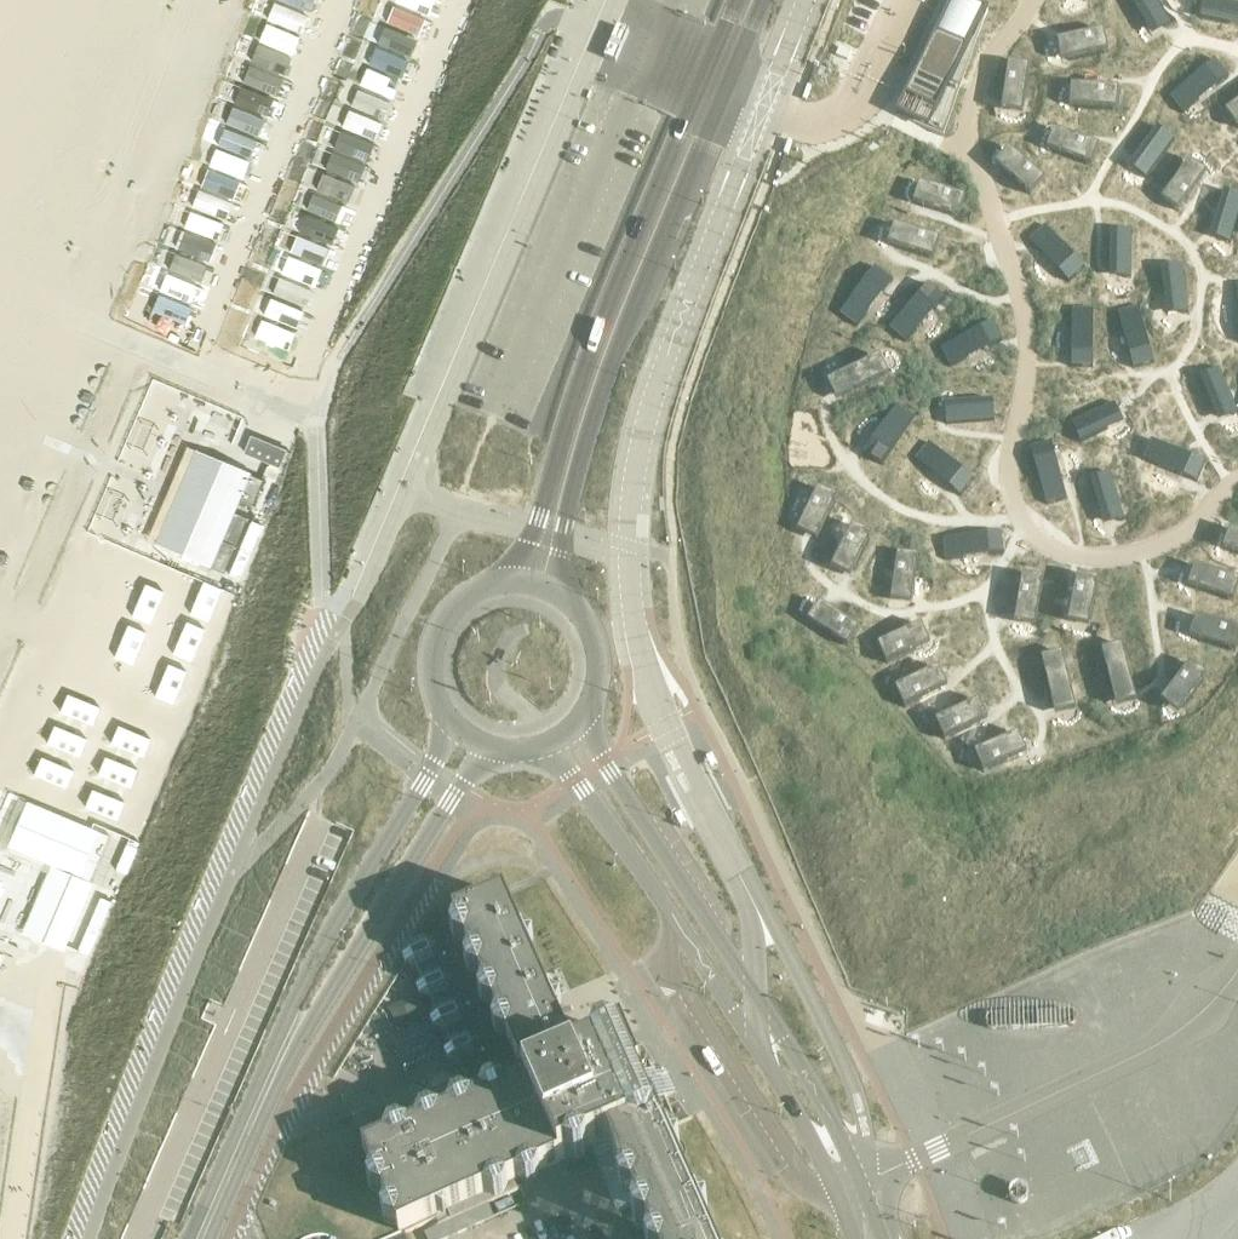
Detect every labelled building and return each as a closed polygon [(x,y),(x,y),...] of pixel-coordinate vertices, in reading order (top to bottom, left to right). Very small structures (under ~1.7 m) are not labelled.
[(434,0),(397,0),(389,23),(421,35),(434,0)] [(988,10),(969,0),(951,0),(896,113),(929,128),(988,10)] [(1170,24),(1156,0),(1131,0),(1152,35),(1170,24)] [(1223,0),(1203,0),(1199,17),(1237,25),(1237,3),(1223,0)] [(256,39),(223,143),(257,154),(296,32),(267,22),(261,41),(256,39)] [(1104,30),(1064,39),(1069,60),(1108,51),(1104,30)] [(375,49),(371,64),(404,73),(408,57),(375,49)] [(1169,96),(1183,112),(1228,76),(1215,59),(1169,96)] [(1029,65),(1008,62),(1002,102),(1024,105),(1029,65)] [(368,67),(361,82),(380,91),(387,77),(368,67)] [(1119,88),(1079,85),(1077,107),(1117,110),(1119,88)] [(1237,128),(1237,101),(1224,111),(1237,128)] [(1146,178),(1174,139),(1157,126),(1128,165),(1146,178)] [(1099,146),(1062,131),(1054,151),(1091,166),(1099,146)] [(1045,180),(1015,153),(1001,169),(1030,196),(1045,180)] [(197,205),(229,215),(242,172),(211,162),(197,205)] [(1178,212),(1202,179),(1184,166),(1161,199),(1178,212)] [(319,170),(277,295),(271,293),(257,336),(289,346),(309,287),(317,290),(353,182),(319,170)] [(965,197),(927,185),(921,206),(958,218),(965,197)] [(1230,242),(1237,215),(1237,194),(1223,190),(1209,236),(1230,242)] [(173,268),(205,276),(220,215),(191,208),(186,227),(183,226),(173,268)] [(1044,224),(1028,238),(1069,281),(1084,267),(1044,224)] [(933,259),(940,238),(902,227),(895,247),(933,259)] [(1109,277),(1131,277),(1132,229),(1110,229),(1109,277)] [(1188,312),(1182,264),(1161,267),(1166,315),(1188,312)] [(856,326),(892,279),(875,266),(839,313),(856,326)] [(167,271),(162,289),(191,297),(196,279),(167,271)] [(905,342),(944,298),(928,283),(889,327),(905,342)] [(187,307),(161,294),(155,306),(180,319),(187,307)] [(1154,362),(1138,305),(1117,311),(1133,368),(1154,362)] [(1071,366),(1093,366),(1093,308),(1072,307),(1071,366)] [(950,367),(1002,340),(992,321),(940,348),(950,367)] [(889,375),(880,356),(851,370),(834,378),(843,397),(889,375)] [(1218,421),(1237,413),(1219,368),(1199,376),(1218,421)] [(946,424),(994,420),(993,399),(944,402),(946,424)] [(1114,402),(1071,423),(1080,442),(1124,422),(1114,402)] [(897,404),(863,452),(881,464),(914,416),(897,404)] [(252,431),(244,451),(281,466),(289,446),(252,431)] [(1142,459),(1196,482),(1205,462),(1151,439),(1142,459)] [(914,458),(960,495),(974,479),(928,441),(914,458)] [(1051,441),(1030,447),(1046,504),(1067,498),(1051,441)] [(181,466),(140,561),(203,588),(244,493),(181,466)] [(1110,472),(1090,479),(1103,525),(1124,518),(1110,472)] [(838,497),(818,488),(801,524),(820,533),(838,497)] [(852,524),(835,560),(854,570),(872,534),(852,524)] [(945,559),(1003,553),(1001,531),(942,538),(945,559)] [(97,576),(107,551),(89,544),(80,569),(97,576)] [(918,556),(897,553),(891,592),(913,595),(918,556)] [(1202,568),(1195,588),(1233,601),(1237,587),(1237,580),(1202,568)] [(1022,575),(1015,615),(1036,618),(1043,579),(1022,575)] [(1098,579),(1077,575),(1069,614),(1090,618),(1098,579)] [(62,654),(124,662),(130,614),(68,607),(62,654)] [(859,628),(826,607),(814,625),(848,647),(859,628)] [(1204,618),(1197,639),(1235,651),(1237,642),(1237,630),(1204,618)] [(923,647),(914,628),(877,644),(886,663),(923,647)] [(1122,644),(1101,650),(1114,699),(1135,693),(1122,644)] [(1041,657),(1053,706),(1074,701),(1062,652),(1041,657)] [(1189,662),(1165,694),(1183,707),(1207,675),(1189,662)] [(940,690),(931,671),(895,688),(904,707),(940,690)] [(980,723),(971,703),(935,720),(944,740),(980,723)] [(123,894),(170,775),(141,764),(115,831),(73,815),(98,753),(54,736),(10,850),(123,894)] [(1019,756),(1011,736),(974,752),(983,772),(1019,756)] [(504,895),(454,916),(456,922),(407,943),(402,955),(406,963),(418,967),(421,975),(416,987),(420,995),(432,1000),(435,1007),(430,1019),(434,1027),(446,1031),(449,1039),(444,1051),(448,1059),(459,1064),(474,1099),(472,1100),(461,1095),(453,1099),(448,1111),(440,1114),(429,1109),(421,1113),(416,1124),(409,1127),(397,1122),(388,1126),(383,1139),(363,1147),(372,1168),(367,1180),(371,1189),(383,1194),(386,1200),(381,1212),(385,1221),(397,1226),(399,1230),(420,1221),(428,1238),(443,1238),(494,1217),(488,1203),(518,1190),(513,1180),(516,1179),(528,1184),(537,1180),(541,1168),(563,1158),(576,1163),(584,1160),(589,1147),(591,1147),(619,1210),(635,1203),(637,1207),(632,1218),(636,1226),(648,1231),(651,1238),(711,1238),(703,1221),(708,1209),(697,1205),(676,1157),(680,1145),(669,1141),(653,1105),(650,1107),(638,1079),(641,1078),(622,1034),(617,1037),(605,1032),(597,1036),(593,1047),(580,1053),(562,1015),(566,1002),(555,998),(534,951),(538,938),(527,934),(510,892),(504,895)] [(57,979),(85,986),(104,915),(82,909),(83,906),(61,900),(51,937),(79,945),(73,966),(61,962),(57,979)] [(1087,980),(1140,1032),(1178,993),(1125,941),(1087,980)] [(408,997),(393,1004),(404,1026),(419,1018),(408,997)] [(987,1025),(1016,1026),(1018,1012),(988,1010),(986,1024),(987,1025)] [(1049,1028),(1059,1028),(1061,1014),(1032,1012),(1029,1027),(1049,1028)] [(414,1061),(434,1051),(424,1031),(404,1041),(414,1061)] [(1217,1144),(1178,1052),(1119,1076),(1158,1168),(1217,1144)] [(1202,1192),(1223,1210),(1237,1194),(1237,1178),(1225,1167),(1202,1192)] [(1176,1215),(1201,1206),(1197,1195),(1172,1205),(1176,1215)]
